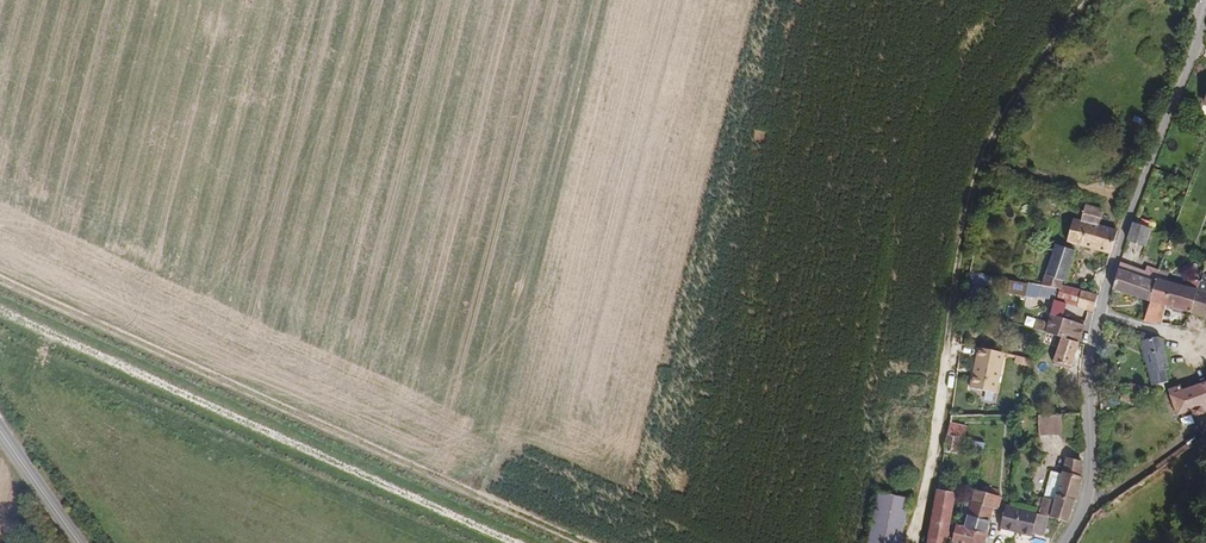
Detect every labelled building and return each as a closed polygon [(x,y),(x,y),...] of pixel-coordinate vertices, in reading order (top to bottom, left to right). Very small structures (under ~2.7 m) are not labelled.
[(1066,237),(1106,250),(1113,226),(1092,219),(1097,208),(1075,202),(1072,213),(1073,214),(1066,237)] [(1142,216),(1140,220),(1149,224),(1151,220),(1142,216)] [(1153,227),(1134,220),(1128,236),(1147,243),(1153,227)] [(1178,239),(1172,237),(1168,248),(1175,250),(1178,239)] [(1047,284),(1061,288),(1064,281),(1065,276),(1068,276),(1079,243),(1073,241),(1065,238),(1047,284)] [(1163,272),(1165,268),(1151,263),(1149,269),(1147,275),(1133,271),(1135,265),(1123,261),(1115,287),(1155,299),(1163,272)] [(1201,264),(1192,261),(1190,270),(1199,272),(1201,264)] [(1147,275),(1149,269),(1135,265),(1133,271),(1147,275)] [(1194,311),(1205,279),(1200,277),(1198,282),(1193,281),(1190,290),(1168,283),(1170,275),(1163,272),(1155,299),(1147,318),(1162,322),(1169,303),(1194,311)] [(1008,292),(1026,295),(1028,282),(1010,279),(1008,292)] [(1205,314),(1205,279),(1194,311),(1205,314)] [(1059,300),(1094,308),(1096,308),(1101,290),(1064,281),(1061,288),(1059,300)] [(1030,282),(1028,294),(1039,296),(1040,284),(1030,282)] [(1063,337),(1082,343),(1088,323),(1075,318),(1055,311),(1048,331),(1063,337)] [(1075,318),(1088,323),(1090,319),(1076,315),(1075,318)] [(1154,383),(1169,380),(1165,367),(1170,367),(1160,336),(1142,334),(1154,383)] [(1075,364),(1082,343),(1063,337),(1056,357),(1060,359),(1058,361),(1072,366),(1073,363),(1075,364)] [(1007,355),(982,349),(971,389),(997,396),(1007,355)] [(1021,369),(1028,370),(1030,361),(1024,359),(1021,369)] [(1177,413),(1195,408),(1201,405),(1196,385),(1184,388),(1182,382),(1169,386),(1177,413)] [(1205,404),(1205,383),(1196,385),(1201,405),(1205,404)] [(1205,411),(1205,404),(1201,405),(1195,408),(1196,413),(1205,411)] [(1064,431),(1064,412),(1042,412),(1042,431),(1064,431)] [(949,434),(961,436),(965,436),(966,425),(951,423),(949,434)] [(949,434),(945,454),(957,455),(961,436),(949,434)] [(969,446),(984,447),(986,438),(970,436),(969,446)] [(1060,521),(1066,523),(1083,481),(1083,464),(1071,459),(1066,474),(1057,497),(1056,500),(1046,496),(1040,514),(1051,517),(1060,521)] [(1057,497),(1066,474),(1056,471),(1048,494),(1057,497)] [(967,512),(990,518),(993,505),(998,506),(1002,492),(998,491),(999,485),(983,481),(982,487),(974,485),(967,512)] [(967,542),(983,542),(990,518),(967,512),(952,508),(954,496),(937,493),(927,542),(946,542),(947,537),(967,542)] [(880,495),(869,542),(901,542),(910,501),(880,495)] [(1044,535),(1051,517),(1040,514),(1038,513),(1008,504),(1001,527),(1030,536),(1033,531),(1044,535)]
